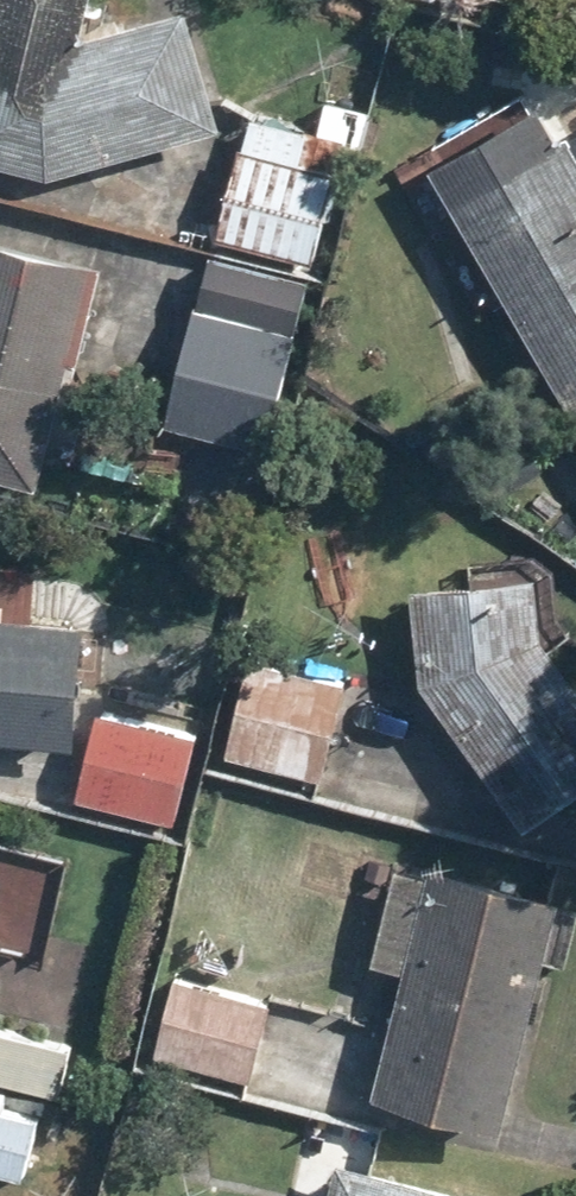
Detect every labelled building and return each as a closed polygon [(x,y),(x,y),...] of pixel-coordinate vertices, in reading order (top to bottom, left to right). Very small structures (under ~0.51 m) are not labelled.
[(44,171),(222,131),(193,2),(82,27),(88,0),(0,0),(0,160),(44,171)] [(325,93),(315,133),(247,115),(214,240),(314,266),(344,150),(362,155),(374,106),(325,93)] [(509,300),(575,419),(575,130),(452,200),(477,244),(442,265),(473,321),(509,300)] [(71,374),(97,261),(0,238),(0,475),(45,486),(54,448),(83,454),(100,381),(71,374)] [(309,282),(212,258),(172,423),(269,447),(309,282)] [(419,570),(422,688),(522,831),(575,793),(575,678),(542,629),(540,567),(419,570)] [(49,747),(37,800),(177,831),(200,731),(80,704),(85,617),(0,613),(0,745),(49,747)] [(252,654),(225,760),(326,786),(353,679),(252,654)] [(553,902),(427,874),(376,1106),(502,1134),(553,902)] [(175,977),(155,1056),(253,1081),(273,1001),(175,977)] [(67,1098),(79,1044),(0,1027),(0,1083),(67,1098)] [(24,1181),(38,1117),(0,1109),(0,1175),(24,1181)] [(333,1159),(324,1195),(489,1195),(333,1159)]
